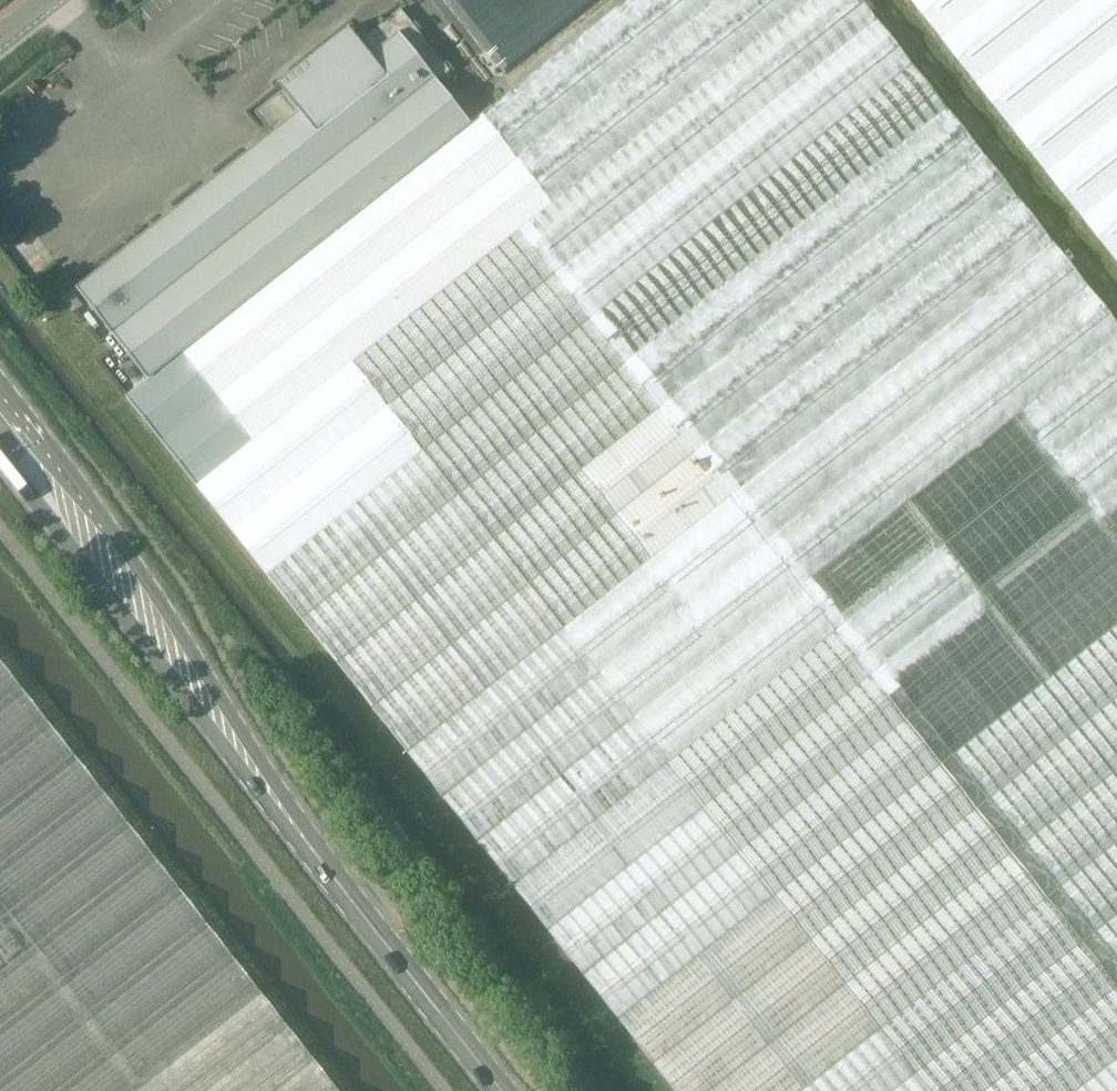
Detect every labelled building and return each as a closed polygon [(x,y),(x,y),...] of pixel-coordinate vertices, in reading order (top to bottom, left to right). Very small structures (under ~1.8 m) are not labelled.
[(861,0),(627,0),(486,111),(469,124),(436,82),(397,35),(271,134),(76,288),(148,380),(126,397),(673,1090),(1116,1090),(1116,325),(861,0)] [(944,40),(1116,258),(1116,0),(912,0),(944,40)] [(397,35),(436,82),(449,72),(400,9),(358,42),(347,28),(275,85),(280,92),(254,113),(271,134),(397,35)] [(0,660),(0,1090),(339,1090),(0,660)]
